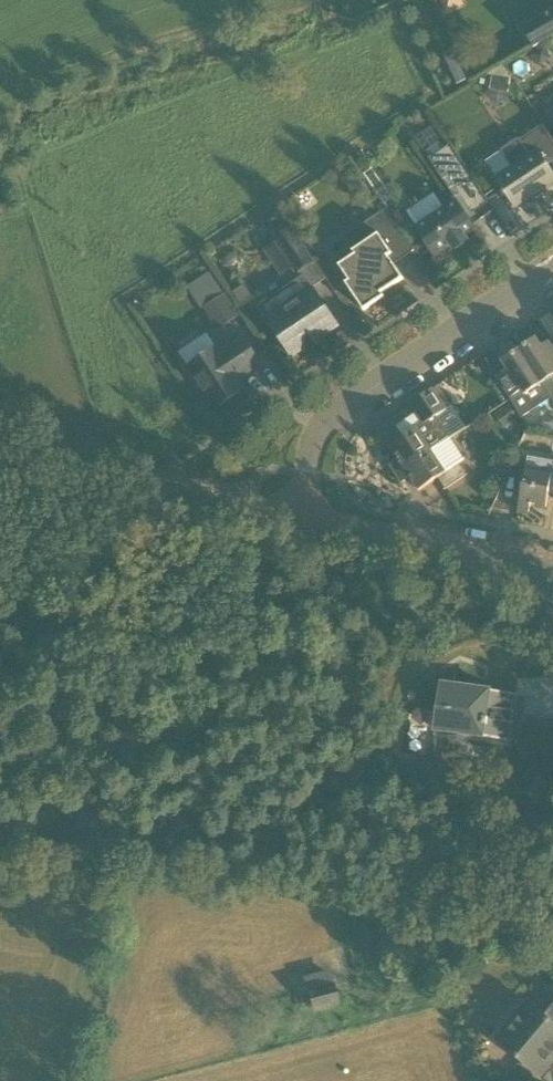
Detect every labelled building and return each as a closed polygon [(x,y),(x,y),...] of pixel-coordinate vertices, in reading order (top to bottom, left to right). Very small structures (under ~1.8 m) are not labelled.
[(446,10),(461,4),(460,0),(442,0),(446,10)] [(523,28),(534,48),(552,37),(552,12),(523,28)] [(544,47),(532,55),(540,67),(552,59),(544,47)] [(510,96),(513,77),(495,74),(492,93),(499,103),(510,96)] [(494,176),(515,208),(552,182),(552,171),(548,164),(552,161),(552,139),(543,124),(521,139),(519,137),(501,149),(502,150),(511,164),(494,176)] [(416,135),(422,147),(438,140),(432,128),(416,135)] [(489,203),(450,145),(430,159),(441,175),(446,172),(473,213),(489,203)] [(398,202),(373,167),(364,173),(388,209),(398,202)] [(476,229),(457,201),(417,228),(436,256),(452,245),(455,250),(468,241),(465,236),(476,229)] [(350,281),(346,283),(365,310),(385,297),(383,293),(404,279),(389,256),(392,254),(391,253),(408,241),(388,211),(371,222),(379,234),(354,251),(356,254),(340,265),(350,281)] [(280,215),(270,223),(279,236),(290,229),(280,215)] [(296,273),(315,260),(292,227),(290,229),(279,236),(274,240),(296,273)] [(262,303),(261,308),(268,318),(280,337),(279,342),(285,351),(290,352),(293,357),(307,348),(324,337),(339,327),(314,288),(313,288),(305,275),(262,303)] [(226,297),(208,308),(220,326),(237,314),(226,297)] [(207,333),(179,351),(217,408),(245,389),(239,380),(262,364),(245,338),(221,353),(218,348),(217,348),(207,333)] [(552,394),(552,339),(542,346),(537,338),(520,349),(550,395),(552,394)] [(552,398),(550,395),(520,349),(502,360),(508,369),(497,376),(525,417),(552,398)] [(391,465),(397,473),(432,450),(451,438),(437,416),(447,409),(433,388),(411,403),(425,424),(391,446),(400,459),(391,465)] [(497,414),(506,427),(518,418),(509,405),(497,414)] [(432,450),(397,473),(403,483),(411,477),(420,490),(438,478),(446,489),(468,474),(461,464),(466,460),(451,438),(432,450)] [(526,471),(518,513),(530,515),(531,505),(547,508),(550,492),(552,493),(552,472),(552,476),(526,471)] [(441,682),(434,727),(504,738),(511,694),(441,682)] [(460,745),(448,744),(446,756),(458,758),(460,745)] [(537,779),(530,796),(541,800),(548,783),(537,779)] [(340,1004),(329,970),(302,976),(313,1011),(340,1004)] [(496,1038),(501,1042),(504,1044),(507,1047),(541,1076),(552,1062),(552,1022),(551,1021),(552,1018),(552,996),(540,1011),(536,1007),(532,1004),(527,1000),(496,1038)]
